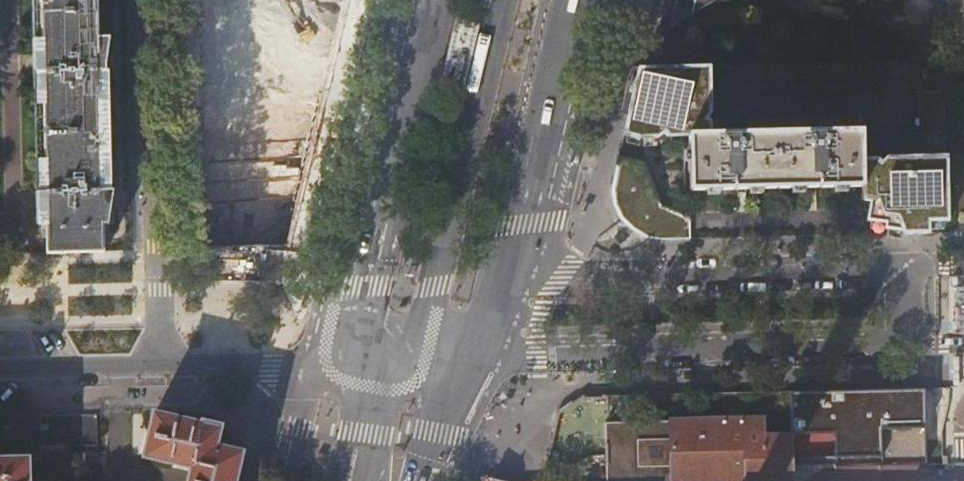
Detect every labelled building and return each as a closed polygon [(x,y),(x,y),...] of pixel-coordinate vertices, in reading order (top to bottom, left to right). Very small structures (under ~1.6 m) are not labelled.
[(49,253),(104,252),(98,0),(43,0),(49,253)] [(619,10),(651,18),(655,0),(621,0),(619,10)] [(670,28),(715,0),(676,0),(670,28)] [(471,41),(458,38),(451,70),(463,72),(471,41)] [(664,66),(639,67),(624,135),(642,141),(659,140),(666,135),(669,139),(690,139),(690,135),(713,134),(713,116),(714,115),(713,66),(664,66)] [(690,139),(692,192),(792,190),(860,188),(862,188),(862,159),(861,131),(713,134),(690,135),(690,139)] [(643,164),(619,157),(613,186),(612,193),(614,202),(615,203),(617,211),(621,219),(625,222),(629,227),(638,233),(648,238),(654,239),(660,240),(692,239),(692,220),(661,207),(643,164)] [(876,159),(862,159),(862,188),(860,188),(860,201),(868,202),(863,222),(881,226),(881,231),(900,233),(901,234),(928,233),(928,221),(947,221),(946,157),(886,159),(880,164),(876,159)] [(838,457),(838,465),(943,463),(948,463),(948,455),(943,455),(942,390),(791,393),(792,436),(793,457),(838,457)] [(242,450),(216,445),(221,425),(203,422),(203,424),(155,413),(145,455),(193,466),(189,480),(235,480),(242,450)] [(0,417),(0,480),(29,480),(29,461),(42,461),(42,454),(69,453),(69,446),(99,445),(97,414),(0,417)] [(793,480),(793,457),(792,436),(765,436),(764,419),(606,421),(607,480),(783,480),(793,480)]
